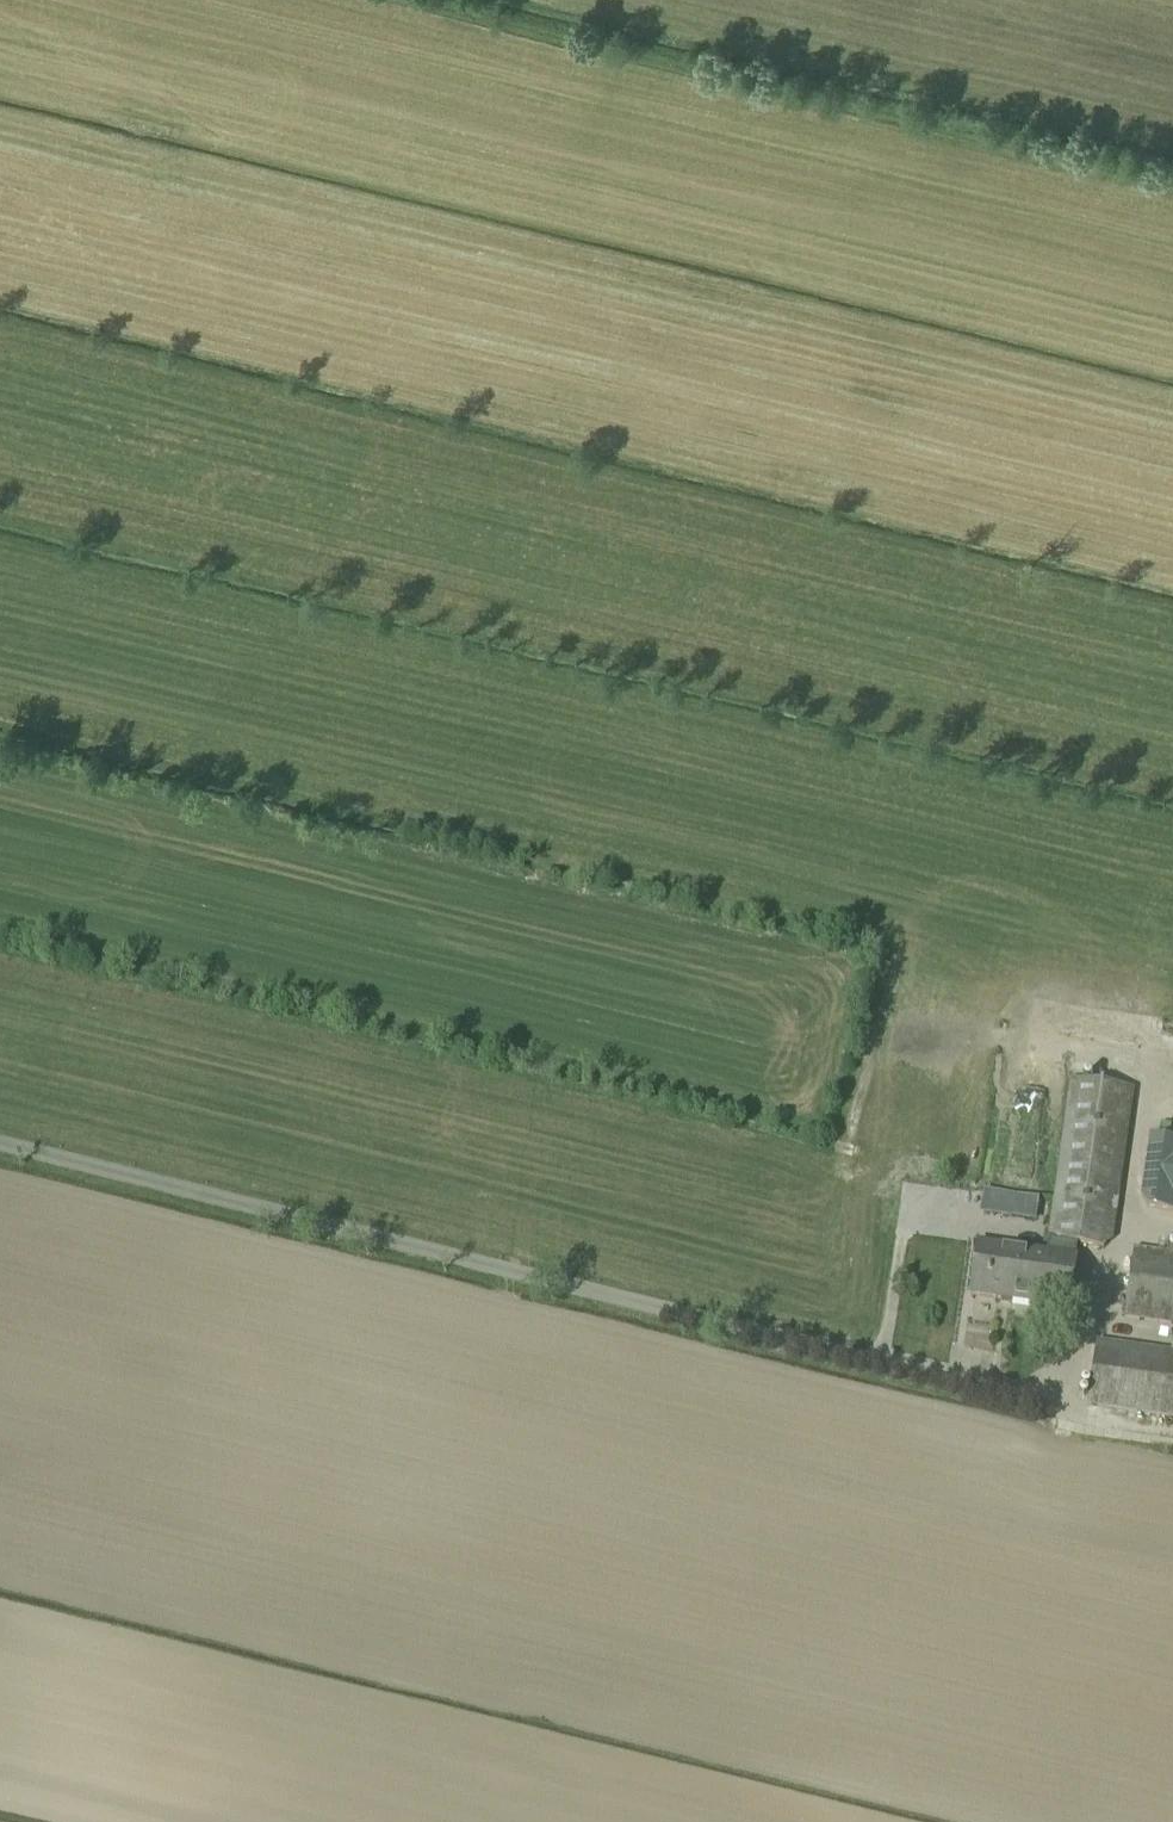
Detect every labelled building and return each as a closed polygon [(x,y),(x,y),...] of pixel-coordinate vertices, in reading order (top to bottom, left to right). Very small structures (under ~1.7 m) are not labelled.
[(1071,1081),(1048,1240),(1077,1244),(1111,1249),(1133,1089),(1071,1081)] [(1141,1207),(1172,1211),(1172,1141),(1150,1138),(1141,1207)] [(1038,1199),(983,1191),(980,1214),(1035,1221),(1038,1199)] [(978,1243),(974,1270),(1072,1283),(1077,1244),(1048,1240),(1047,1253),(978,1243)] [(1125,1318),(1172,1325),(1172,1255),(1135,1249),(1125,1318)] [(974,1270),(970,1297),(1068,1310),(1072,1283),(974,1270)] [(1097,1342),(1088,1406),(1172,1418),(1172,1352),(1097,1342)]
